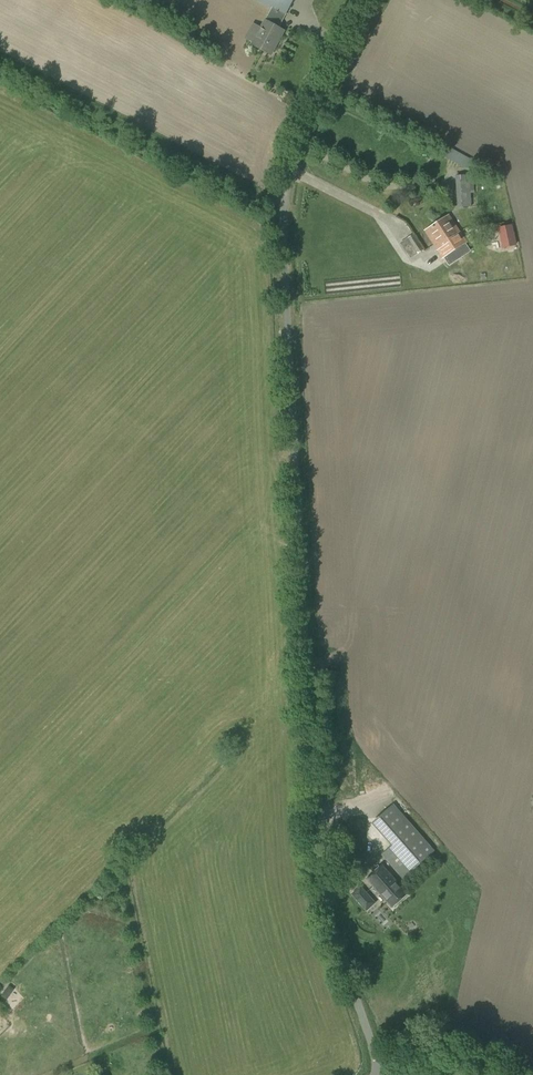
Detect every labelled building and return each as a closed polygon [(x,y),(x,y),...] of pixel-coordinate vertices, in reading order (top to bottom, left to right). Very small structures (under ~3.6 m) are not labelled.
[(294,0),(255,0),(271,9),(265,20),(251,44),(271,55),(285,31),(279,27),(294,0)] [(190,43),(197,29),(188,24),(181,38),(190,43)] [(458,207),(475,206),(473,179),(456,180),(458,207)] [(450,235),(459,230),(449,215),(425,231),(434,245),(434,244),(433,242),(443,236),(445,240),(451,236),(450,235)] [(503,247),(517,244),(513,223),(498,226),(503,247)] [(434,244),(434,245),(438,250),(443,258),(467,242),(460,232),(459,230),(450,235),(451,236),(445,240),(443,236),(433,242),(434,244)] [(418,254),(424,250),(414,234),(407,238),(418,254)] [(403,879),(435,851),(393,804),(372,822),(392,845),(382,854),(403,879)] [(392,907),(408,893),(382,864),(367,878),(392,907)] [(376,902),(369,894),(360,902),(367,910),(376,902)]
